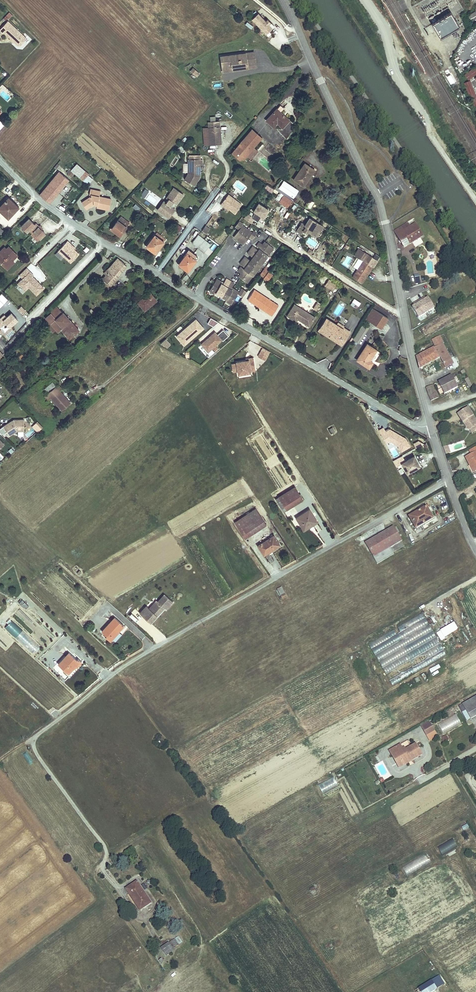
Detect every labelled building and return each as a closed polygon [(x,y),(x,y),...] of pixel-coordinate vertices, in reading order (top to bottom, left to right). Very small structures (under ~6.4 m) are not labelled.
[(452,9),(434,20),(442,33),(460,23),(452,9)] [(269,24),(271,22),(268,19),(266,21),(258,13),(252,19),(266,34),(272,28),(269,24)] [(14,41),(18,45),(20,45),(26,38),(8,21),(0,30),(0,31),(3,33),(4,32),(11,39),(14,41)] [(256,63),(254,52),(222,56),(224,70),(233,68),(233,66),(256,63)] [(464,74),(468,80),(475,74),(475,66),(464,74)] [(200,74),(193,68),(191,71),(198,77),(200,74)] [(474,107),(475,106),(475,95),(470,80),(464,83),(474,107)] [(289,120),(280,112),(283,108),(280,105),(266,120),(274,127),(278,123),(283,128),(289,120)] [(221,144),(219,121),(208,122),(208,128),(202,128),(204,145),(221,144)] [(251,159),(258,151),(254,147),(262,138),(252,129),(231,153),(242,162),(246,156),(248,158),(248,157),(251,159)] [(200,172),(200,164),(202,164),(202,159),(188,159),(188,173),(184,180),(194,185),(200,177),(199,174),(198,174),(198,172),(200,172)] [(77,163),(71,170),(71,171),(74,173),(79,177),(85,170),(77,163)] [(309,175),(313,169),(305,164),(294,179),(304,186),(311,176),(309,175)] [(88,185),(93,179),(88,175),(89,174),(85,170),(79,177),(88,185)] [(50,203),(69,180),(59,172),(40,194),(50,203)] [(276,186),(292,197),(297,189),(281,179),(276,186)] [(176,204),(183,195),(174,188),(167,198),(169,199),(166,203),(164,202),(158,210),(168,217),(174,209),(171,206),(173,202),(176,204)] [(109,209),(111,199),(99,196),(100,191),(90,189),(88,198),(82,202),(86,209),(93,204),(97,205),(97,207),(109,209)] [(144,199),(149,192),(145,189),(140,196),(144,199)] [(283,204),(287,197),(280,192),(275,199),(283,204)] [(242,205),(228,194),(221,204),(224,207),(225,206),(229,209),(235,213),(242,205)] [(18,207),(8,198),(0,207),(0,211),(8,218),(18,207)] [(263,217),(268,210),(259,203),(253,212),(254,213),(251,219),(246,216),(245,218),(251,223),(254,219),(258,221),(261,216),(263,217)] [(216,216),(210,224),(214,227),(218,223),(215,221),(218,217),(216,216)] [(119,236),(129,223),(121,217),(111,230),(119,236)] [(323,227),(310,218),(305,225),(302,223),(297,231),(301,234),(303,231),(307,234),(309,231),(311,232),(311,233),(317,237),(320,232),(323,227)] [(43,228),(40,225),(39,226),(36,223),(35,224),(29,219),(21,226),(27,232),(29,230),(32,233),(31,234),(38,241),(45,234),(41,230),(43,228)] [(252,239),(257,233),(254,231),(252,233),(242,225),(243,224),(239,221),(235,227),(239,229),(234,237),(244,244),(249,237),(252,239)] [(394,232),(404,247),(423,236),(415,224),(410,227),(408,223),(394,232)] [(156,253),(166,239),(157,232),(147,246),(156,253)] [(210,245),(198,235),(192,243),(204,253),(210,245)] [(79,254),(69,245),(70,244),(67,241),(58,251),(71,263),(79,254)] [(247,283),(274,248),(265,241),(262,244),(259,242),(256,246),(259,249),(258,250),(253,246),(247,253),(253,257),(251,260),(245,256),(240,264),(243,267),(243,268),(241,267),(237,271),(241,273),(238,276),(247,283)] [(9,247),(6,249),(5,247),(0,252),(0,262),(7,269),(14,262),(12,261),(18,256),(9,247)] [(373,267),(378,261),(377,260),(373,258),(358,248),(354,255),(363,261),(352,277),(362,283),(372,267),(373,267)] [(188,271),(196,260),(190,256),(192,253),(188,250),(183,256),(184,257),(179,264),(188,271)] [(103,279),(110,285),(126,265),(118,258),(104,273),(106,275),(103,279)] [(267,281),(273,274),(266,270),(268,267),(266,266),(259,275),(267,281)] [(19,282),(30,271),(27,268),(16,278),(19,282)] [(44,288),(33,276),(34,275),(30,271),(18,283),(25,291),(29,287),(37,295),(44,288)] [(239,292),(233,288),(232,290),(231,289),(234,283),(226,278),(223,284),(221,283),(222,282),(217,279),(209,291),(215,294),(216,293),(227,299),(226,301),(231,304),(239,292)] [(365,279),(362,286),(373,290),(376,283),(365,279)] [(324,287),(332,291),(336,284),(328,280),(324,287)] [(247,292),(245,290),(242,288),(238,294),(243,297),(247,292)] [(278,305),(254,289),(248,300),(272,316),(278,305)] [(153,303),(156,300),(150,292),(138,302),(145,310),(153,303)] [(412,303),(424,298),(422,293),(410,298),(412,303)] [(429,298),(411,304),(419,323),(429,319),(427,315),(434,312),(429,298)] [(316,317),(294,304),(287,316),(296,322),(298,319),(310,327),(316,317)] [(56,306),(44,316),(50,323),(47,325),(53,332),(56,329),(57,330),(60,328),(69,338),(79,329),(63,310),(61,311),(56,306)] [(381,329),(388,318),(372,308),(365,319),(381,329)] [(10,327),(17,320),(11,313),(4,320),(10,327)] [(448,314),(419,327),(423,337),(452,324),(448,314)] [(210,318),(207,324),(214,328),(217,322),(210,318)] [(344,330),(339,326),(326,318),(320,328),(330,333),(330,332),(332,333),(330,336),(338,341),(340,337),(345,340),(350,332),(345,329),(344,330)] [(187,343),(204,328),(196,319),(190,325),(191,326),(180,335),(179,334),(176,336),(182,342),(184,340),(187,343)] [(114,331),(119,327),(116,323),(115,322),(111,325),(111,326),(114,331)] [(359,343),(368,327),(363,324),(353,339),(359,343)] [(4,333),(9,330),(5,325),(0,329),(4,333)] [(330,333),(320,328),(319,330),(341,345),(345,340),(340,337),(338,341),(330,336),(332,333),(330,332),(330,333)] [(222,340),(215,332),(201,344),(208,352),(222,340)] [(436,347),(442,344),(443,344),(441,338),(433,342),(436,347)] [(170,345),(166,339),(160,344),(167,347),(170,345)] [(370,360),(377,349),(368,344),(357,360),(369,368),(373,362),(370,360)] [(451,360),(442,344),(436,347),(434,348),(436,353),(437,353),(439,358),(440,357),(444,364),(451,360)] [(263,348),(258,357),(264,360),(269,352),(263,348)] [(436,353),(434,348),(416,357),(419,369),(439,358),(437,353),(436,353)] [(250,370),(255,369),(254,359),(246,361),(236,362),(236,363),(231,364),(232,367),(237,366),(238,371),(238,375),(251,373),(250,371),(250,370)] [(458,387),(452,376),(438,383),(444,394),(458,387)] [(70,403),(59,391),(62,389),(58,385),(56,386),(53,382),(44,389),(48,394),(45,396),(49,400),(51,398),(62,411),(70,403)] [(432,401),(438,397),(436,393),(433,385),(427,388),(432,401)] [(463,422),(465,421),(467,425),(466,429),(470,430),(475,426),(475,421),(468,408),(457,414),(463,422)] [(24,430),(23,419),(13,420),(13,421),(12,422),(11,421),(3,426),(9,436),(17,431),(24,430)] [(43,427),(37,421),(32,427),(37,432),(43,427)] [(399,458),(403,456),(401,452),(400,453),(397,449),(395,450),(399,458)] [(475,471),(475,452),(471,455),(465,458),(470,466),(471,465),(475,471)] [(405,461),(403,456),(399,458),(407,473),(419,466),(414,456),(405,461)] [(281,499),(297,489),(294,485),(279,495),(281,499)] [(302,497),(297,489),(281,499),(287,507),(302,497)] [(434,498),(436,502),(444,498),(442,494),(434,498)] [(433,518),(427,506),(411,515),(417,527),(433,518)] [(309,508),(296,516),(303,527),(311,522),(312,523),(317,520),(309,508)] [(237,520),(241,526),(257,516),(253,510),(237,520)] [(263,525),(257,516),(241,526),(238,528),(240,531),(243,529),(247,535),(263,525)] [(393,525),(364,541),(374,559),(390,549),(388,546),(401,539),(393,525)] [(278,544),(272,535),(258,545),(263,554),(278,544)] [(282,588),(276,592),(280,599),(286,596),(282,588)] [(167,607),(174,600),(165,592),(159,599),(157,598),(150,607),(147,604),(140,611),(148,618),(154,611),(158,614),(165,606),(167,607)] [(26,602),(20,598),(17,602),(23,606),(26,602)] [(151,621),(158,614),(154,611),(148,618),(151,621)] [(369,643),(391,685),(446,656),(423,613),(397,626),(400,631),(396,633),(394,630),(369,643)] [(123,623),(115,615),(102,629),(105,633),(104,634),(109,639),(119,628),(123,623)] [(4,628),(31,654),(39,646),(12,620),(4,628)] [(440,630),(444,637),(458,628),(454,621),(440,630)] [(116,640),(122,633),(120,631),(114,638),(116,640)] [(66,651),(57,661),(66,671),(74,663),(75,664),(78,660),(75,657),(74,658),(66,651)] [(431,672),(440,667),(439,664),(429,669),(431,672)] [(458,706),(461,711),(464,709),(469,718),(475,714),(475,696),(458,706)] [(436,723),(441,733),(461,725),(457,714),(436,723)] [(422,727),(426,734),(434,729),(430,723),(422,727)] [(407,740),(389,751),(392,755),(394,754),(398,761),(401,759),(403,763),(408,760),(407,759),(409,758),(411,760),(422,754),(416,744),(411,746),(407,740)] [(394,754),(392,755),(399,768),(411,760),(409,758),(407,759),(408,760),(403,763),(401,759),(398,761),(394,754)] [(318,784),(322,793),(338,785),(334,777),(318,784)] [(442,855),(457,846),(452,838),(437,846),(442,855)] [(425,853),(402,867),(407,876),(431,861),(425,853)] [(151,902),(136,881),(126,888),(140,909),(151,902)] [(175,946),(171,941),(163,946),(167,952),(175,946)] [(432,981),(437,989),(444,985),(439,976),(432,981)] [(421,991),(432,991),(437,989),(432,981),(419,988),(421,991)]
